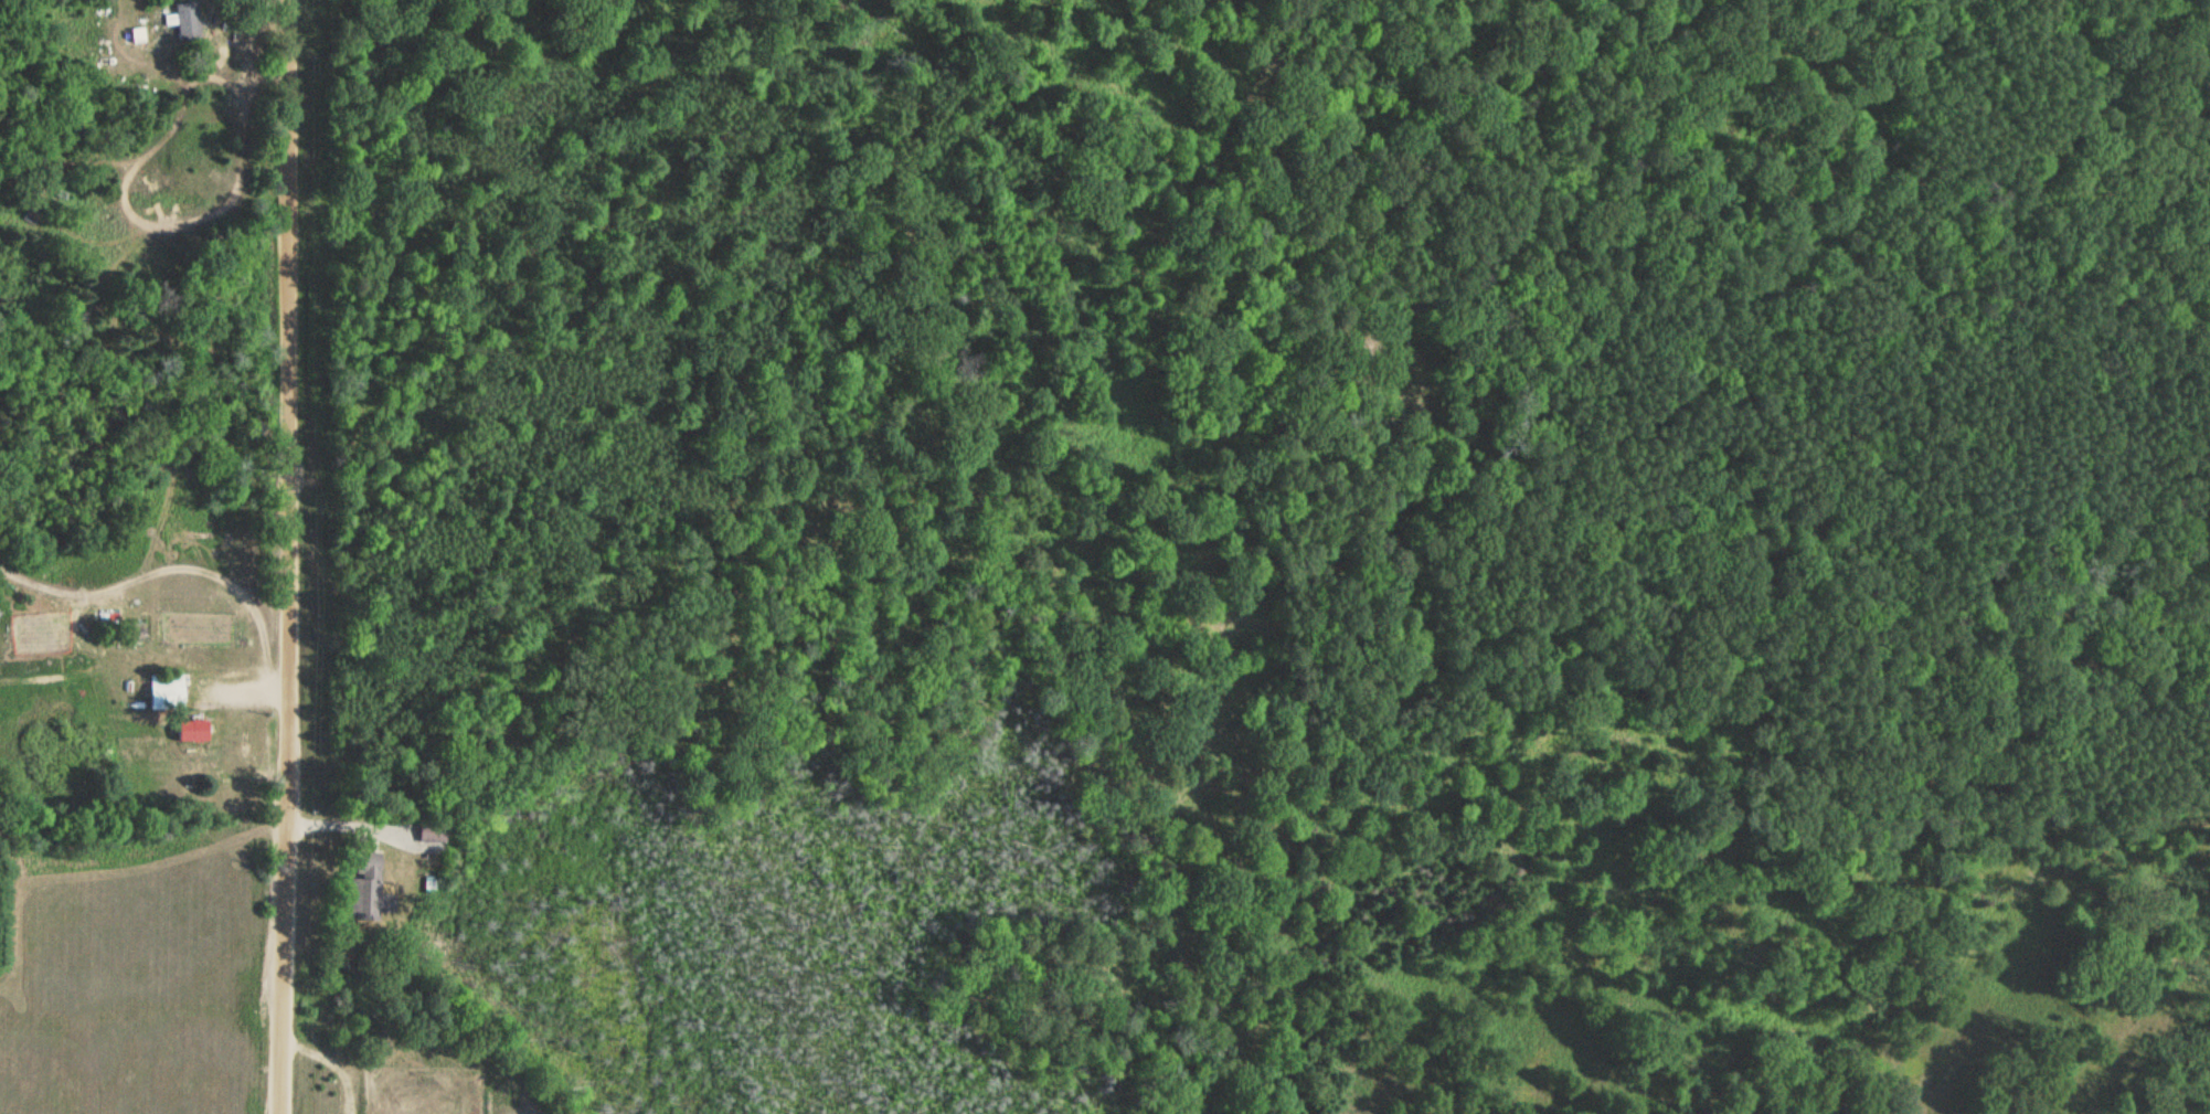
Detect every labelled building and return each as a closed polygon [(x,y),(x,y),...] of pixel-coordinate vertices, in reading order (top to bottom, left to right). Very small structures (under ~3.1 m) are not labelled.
[(176,34),(196,32),(194,0),(173,0),(176,34)] [(147,672),(147,708),(181,708),(182,672),(147,672)] [(176,720),(176,738),(204,739),(204,720),(176,720)] [(417,821),(416,840),(446,840),(446,823),(417,821)] [(349,912),(375,913),(375,909),(392,910),(392,889),(381,889),(381,849),(355,849),(354,871),(349,871),(349,912)]
